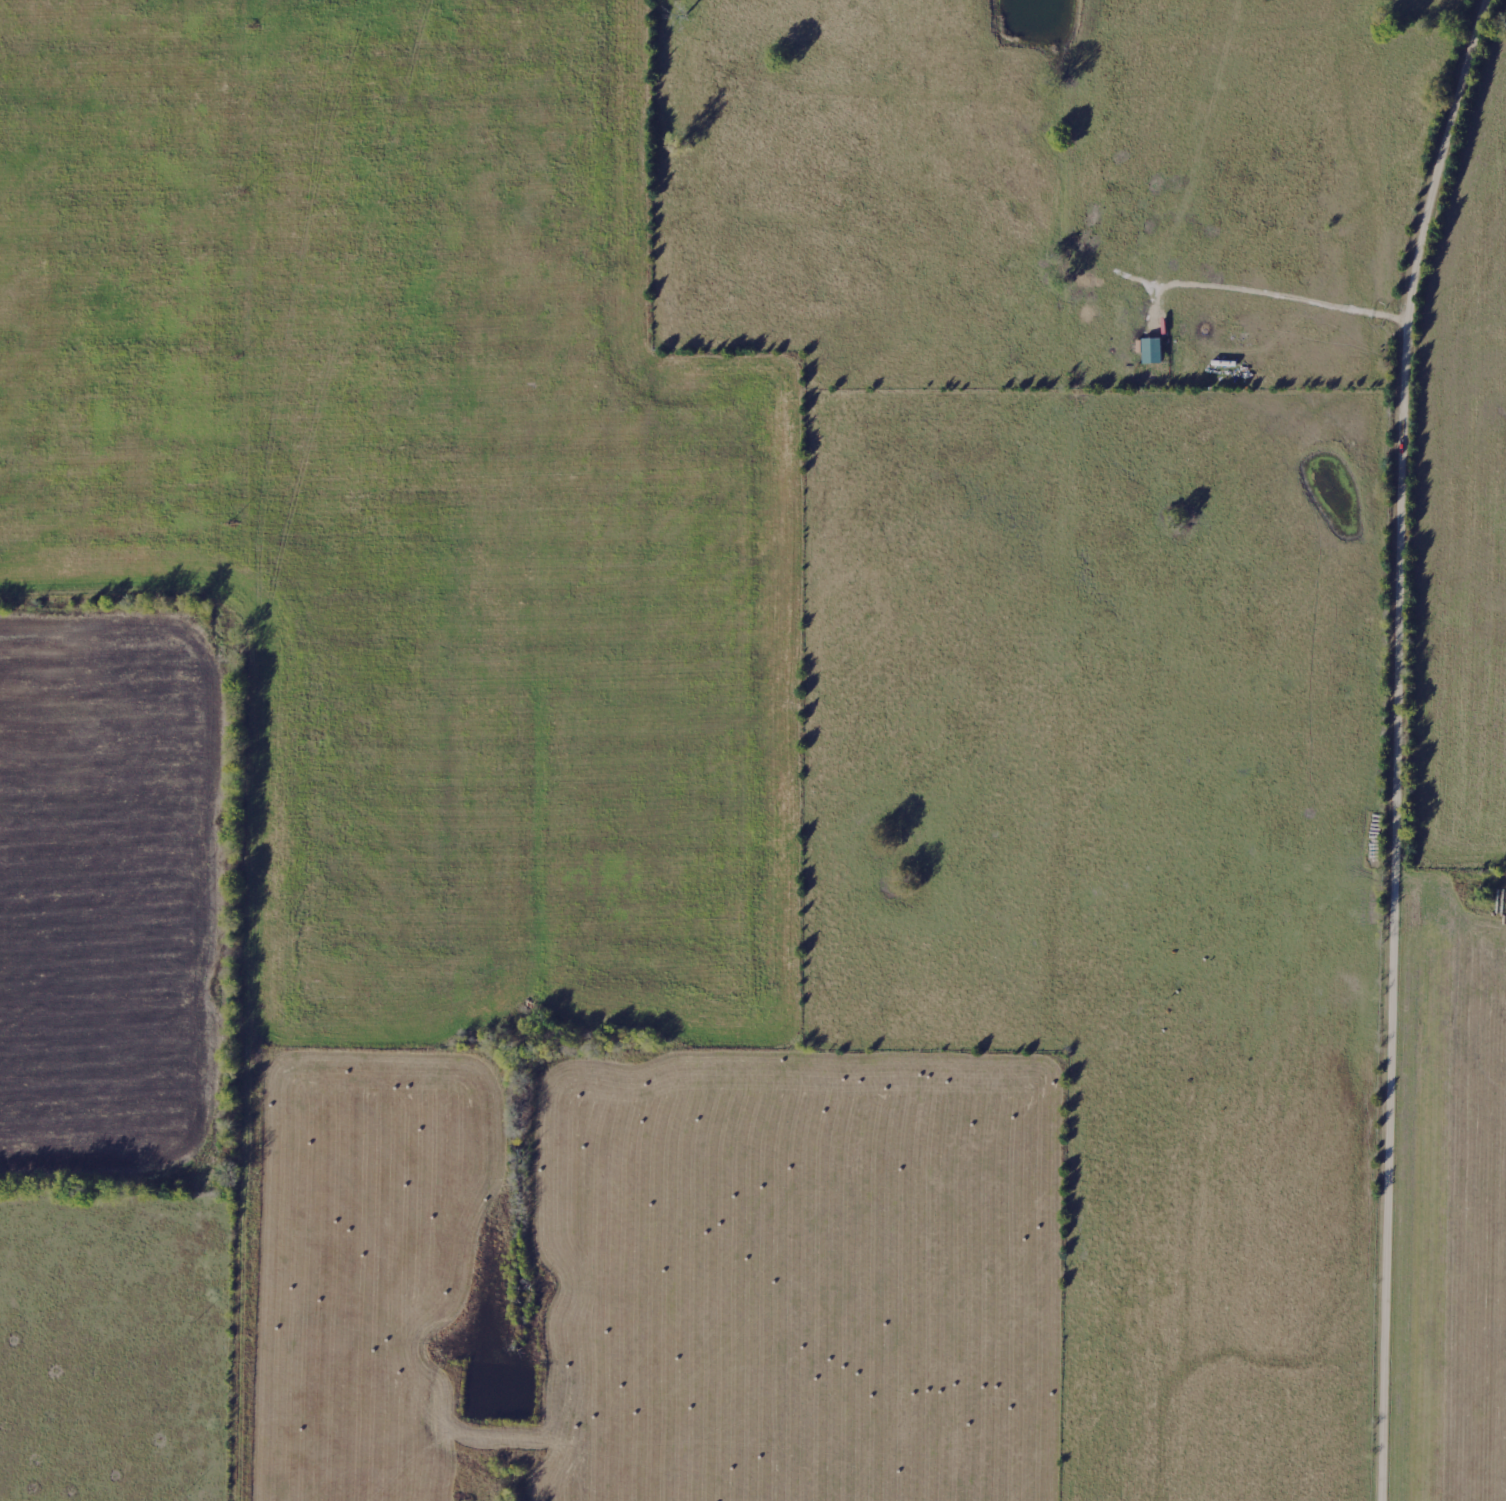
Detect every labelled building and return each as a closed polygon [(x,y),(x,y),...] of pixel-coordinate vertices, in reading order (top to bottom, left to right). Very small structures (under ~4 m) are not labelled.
[(1143,364),(1163,363),(1162,338),(1143,339),(1143,364)]
